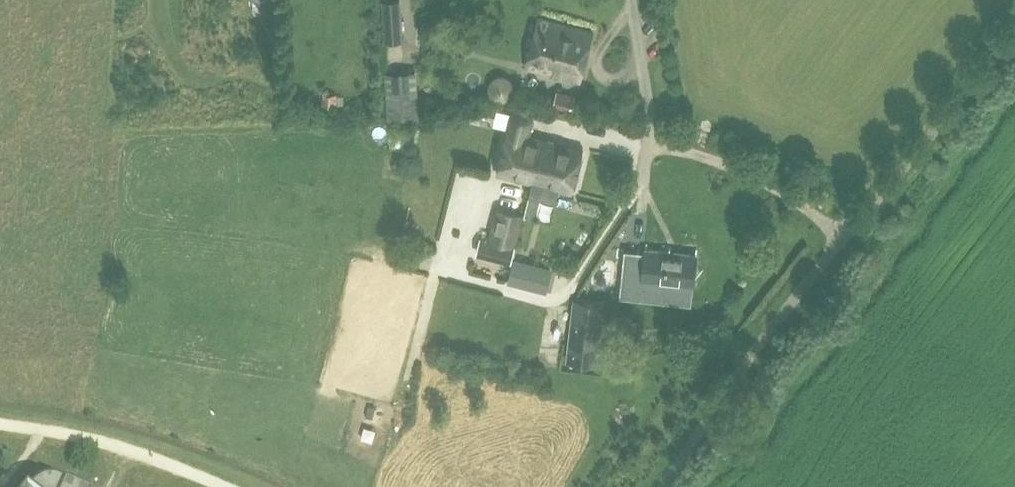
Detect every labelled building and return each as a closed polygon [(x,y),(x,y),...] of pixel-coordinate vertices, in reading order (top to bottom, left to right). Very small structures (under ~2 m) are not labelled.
[(392,0),(382,1),(384,42),(403,41),(402,13),(393,13),(392,0)] [(580,81),(593,33),(540,18),(526,66),(580,81)] [(386,73),(388,119),(418,116),(416,71),(386,73)] [(556,91),(552,105),(570,110),(574,97),(556,91)] [(529,133),(531,123),(532,122),(532,120),(533,118),(532,116),(532,115),(531,113),(530,112),(528,110),(525,109),(523,109),(521,109),(519,109),(517,110),(515,111),(514,113),(513,114),(513,116),(497,172),(533,182),(530,196),(556,203),(559,189),(571,193),(583,148),(529,133)] [(481,237),(477,254),(510,263),(515,246),(524,214),(498,207),(489,239),(481,237)] [(626,250),(621,294),(642,296),(643,281),(693,285),(695,269),(696,255),(645,249),(645,252),(626,250)] [(511,270),(508,282),(547,292),(553,268),(537,263),(535,276),(511,270)] [(574,300),(567,360),(583,361),(585,345),(599,346),(603,304),(574,300)]
